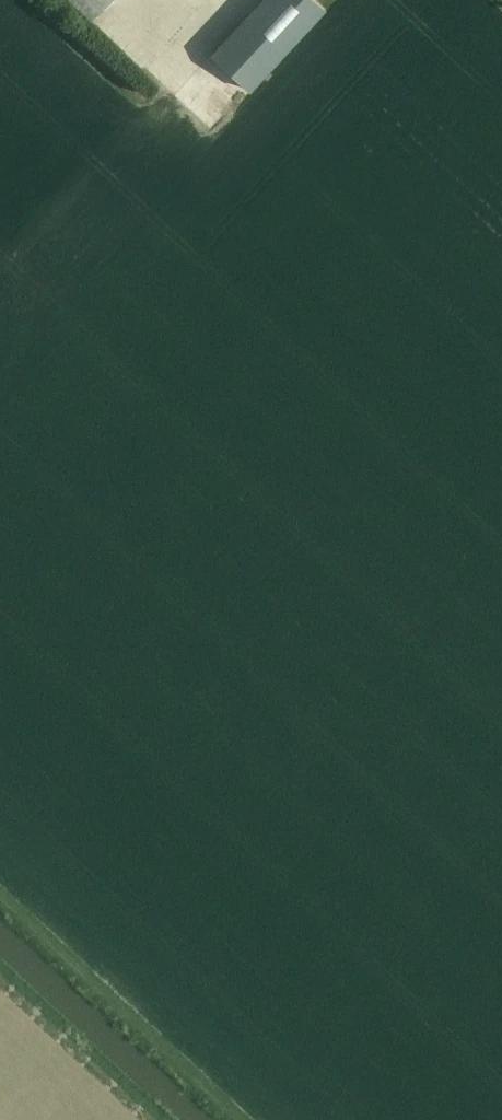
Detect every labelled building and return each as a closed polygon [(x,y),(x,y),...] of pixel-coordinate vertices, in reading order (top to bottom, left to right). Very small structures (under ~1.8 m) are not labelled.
[(251,91),(325,9),(315,0),(261,0),(211,54),(251,91)]
